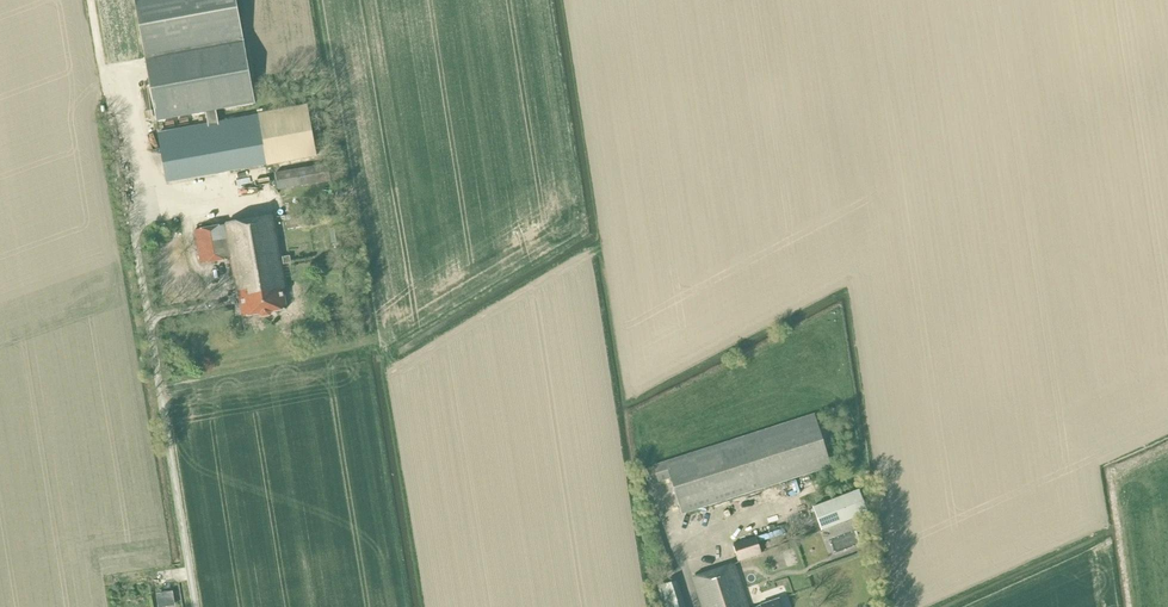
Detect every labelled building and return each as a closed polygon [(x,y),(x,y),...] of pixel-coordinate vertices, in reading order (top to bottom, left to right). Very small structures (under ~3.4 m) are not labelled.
[(244,40),(238,0),(134,0),(156,121),(205,112),(208,124),(158,133),(167,182),(317,157),(307,107),(267,113),(266,109),(257,110),(257,115),(218,122),(216,110),(255,103),(244,40)] [(328,164),(276,173),(278,190),(331,181),(328,164)] [(341,228),(339,208),(331,209),(333,220),(334,228),(341,228)] [(282,264),(290,263),(289,256),(281,257),(274,215),(225,224),(225,225),(194,230),(200,264),(231,259),(236,291),(238,291),(242,316),(259,314),(262,316),(269,315),(271,312),(271,311),(286,309),(283,289),(286,288),(282,264)] [(343,243),(334,244),(335,253),(344,252),(343,243)] [(682,514),(697,509),(830,466),(814,414),(653,466),(658,481),(670,477),(682,514)] [(821,529),(867,513),(858,490),(813,507),(821,529)] [(738,560),(761,553),(755,537),(733,544),(738,560)] [(734,563),(692,577),(702,606),(748,606),(734,563)] [(676,581),(657,586),(664,606),(684,606),(676,581)] [(165,592),(167,606),(176,605),(173,591),(165,592)] [(779,599),(756,606),(782,606),(779,599)]
